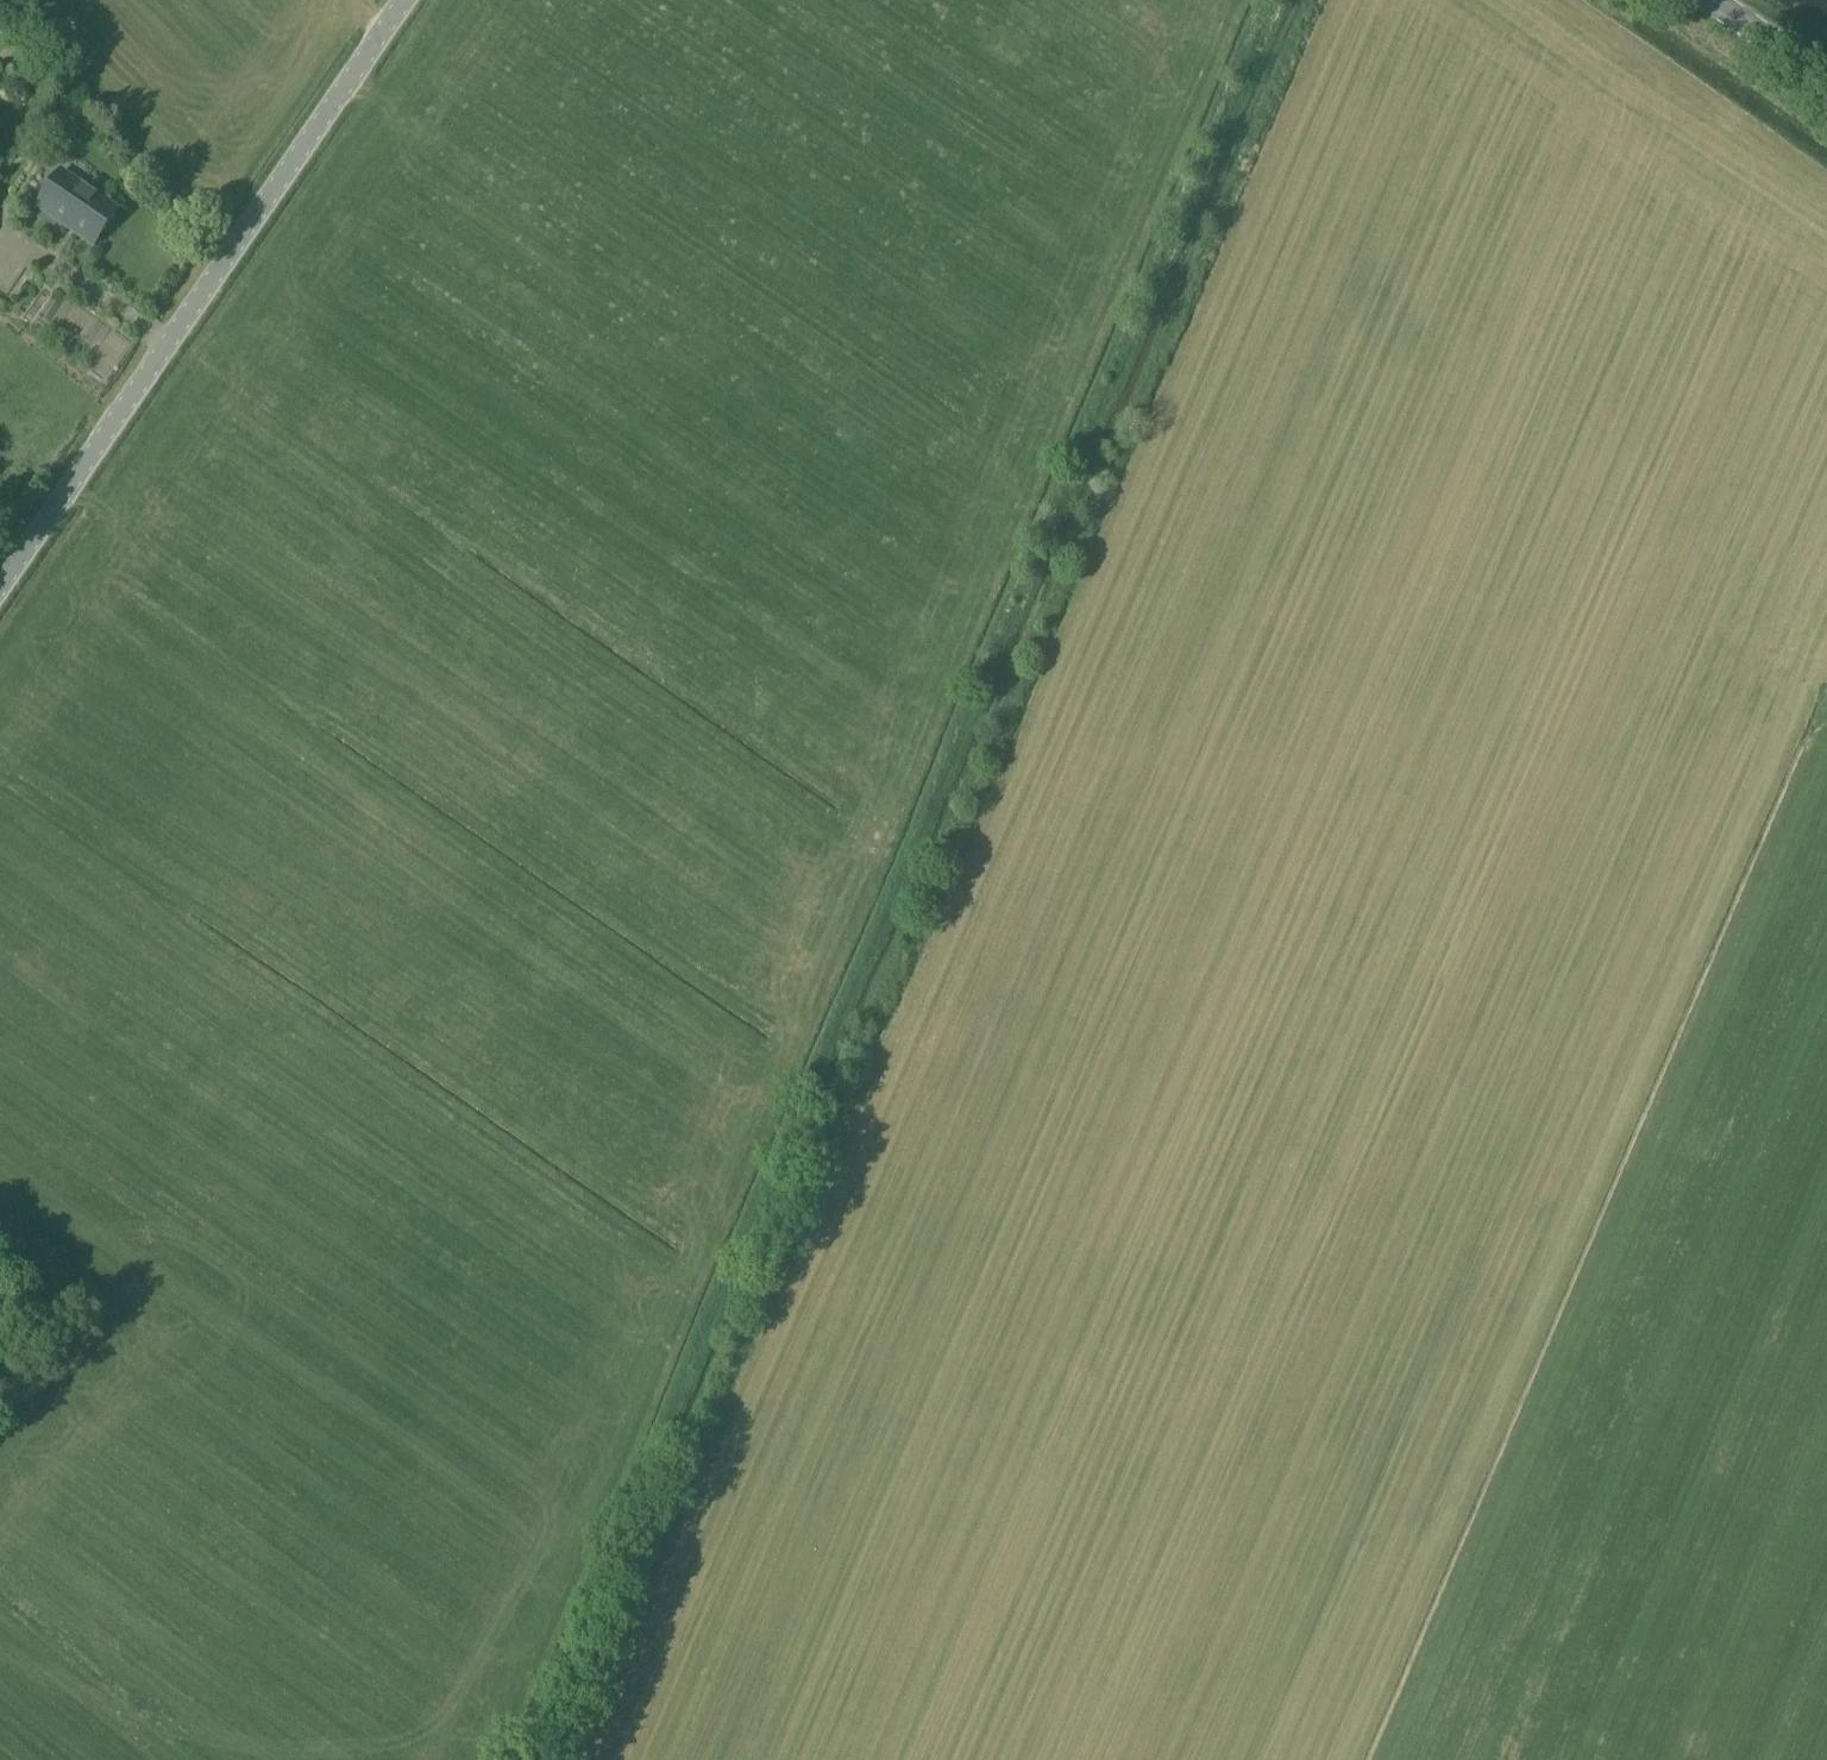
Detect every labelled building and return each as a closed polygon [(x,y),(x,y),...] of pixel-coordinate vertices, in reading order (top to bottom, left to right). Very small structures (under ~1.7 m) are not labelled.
[(92,247),(117,212),(60,172),(36,208),(92,247)]
